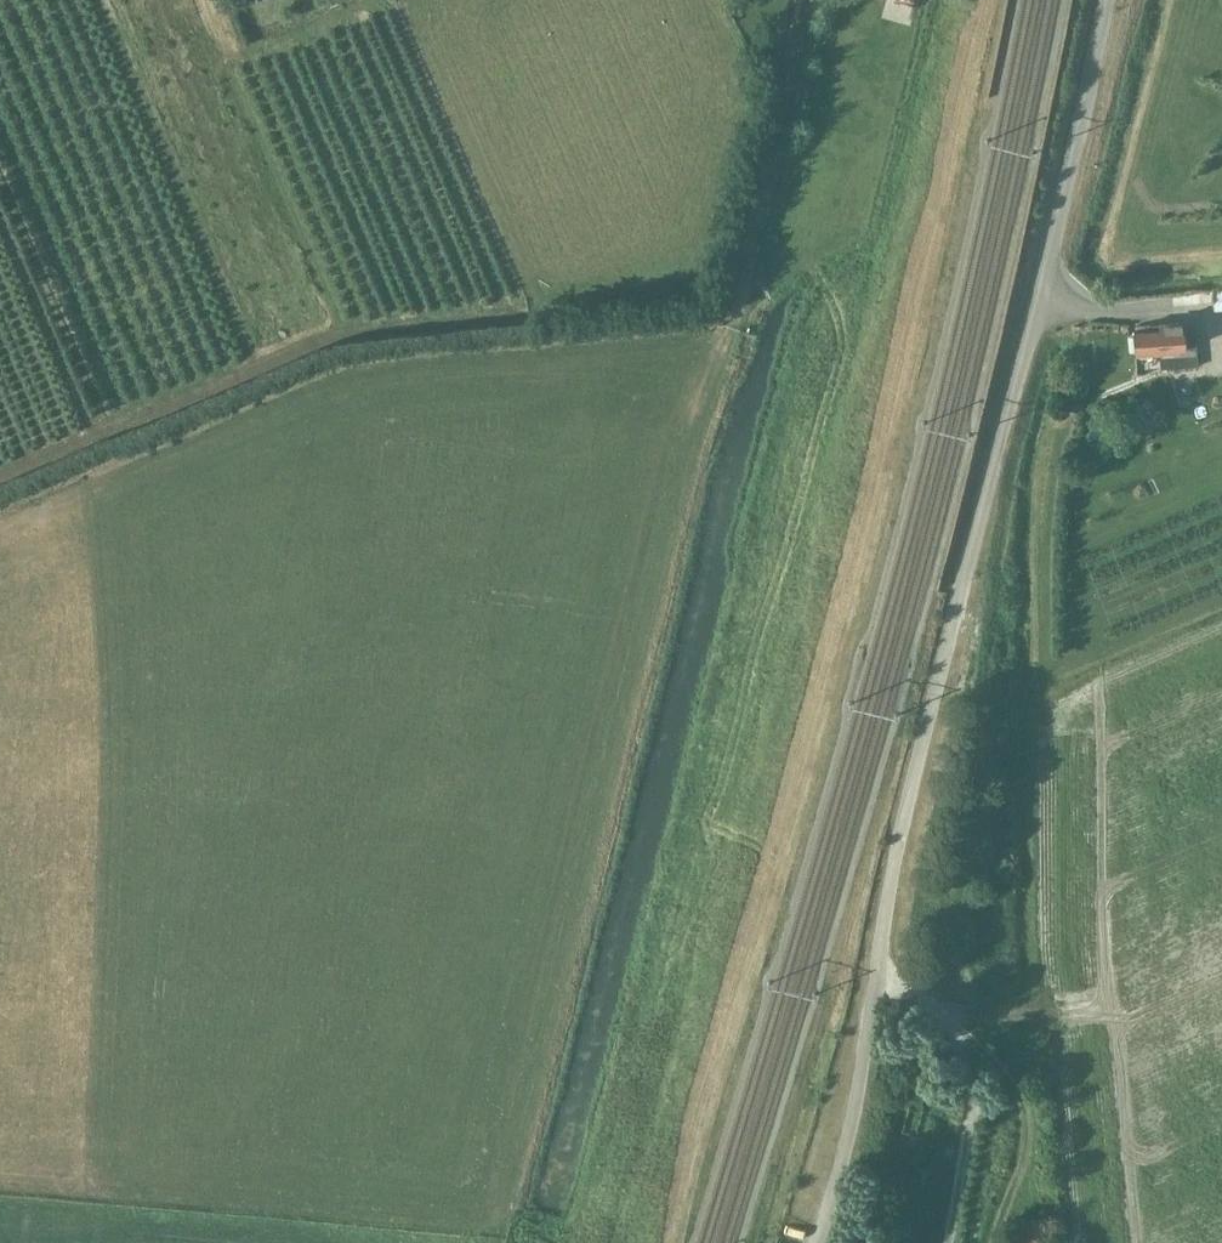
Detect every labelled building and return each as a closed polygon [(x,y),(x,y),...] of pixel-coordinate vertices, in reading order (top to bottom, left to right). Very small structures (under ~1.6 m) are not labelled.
[(1214,290),(1215,310),(1221,309),(1221,289),(1214,290)] [(1161,324),(1161,327),(1134,329),(1136,352),(1159,351),(1160,369),(1198,366),(1195,333),(1186,334),(1185,322),(1161,324)]
